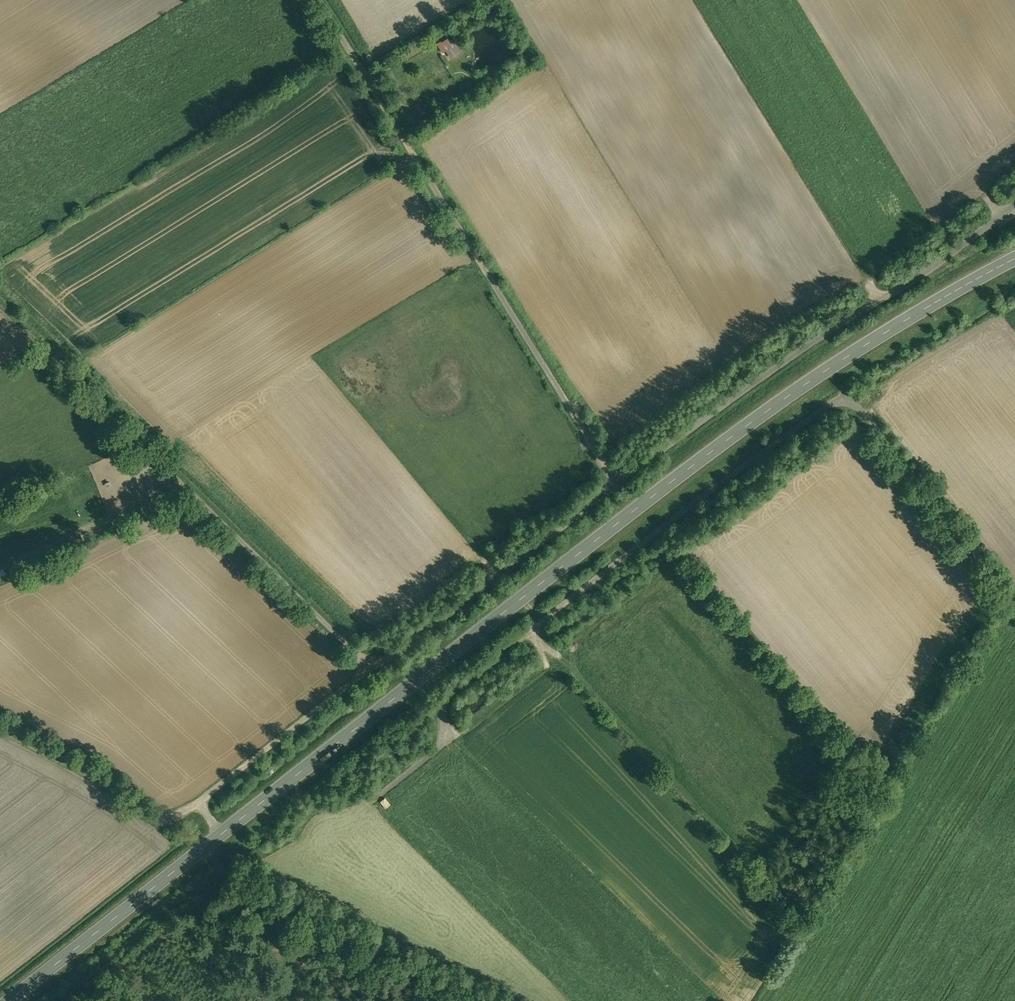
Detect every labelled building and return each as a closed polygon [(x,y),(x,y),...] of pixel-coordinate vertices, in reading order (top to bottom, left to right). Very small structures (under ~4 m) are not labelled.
[(462,50),(454,38),(450,40),(448,37),(441,42),(441,41),(436,44),(442,53),(446,50),(451,58),(462,50)]
